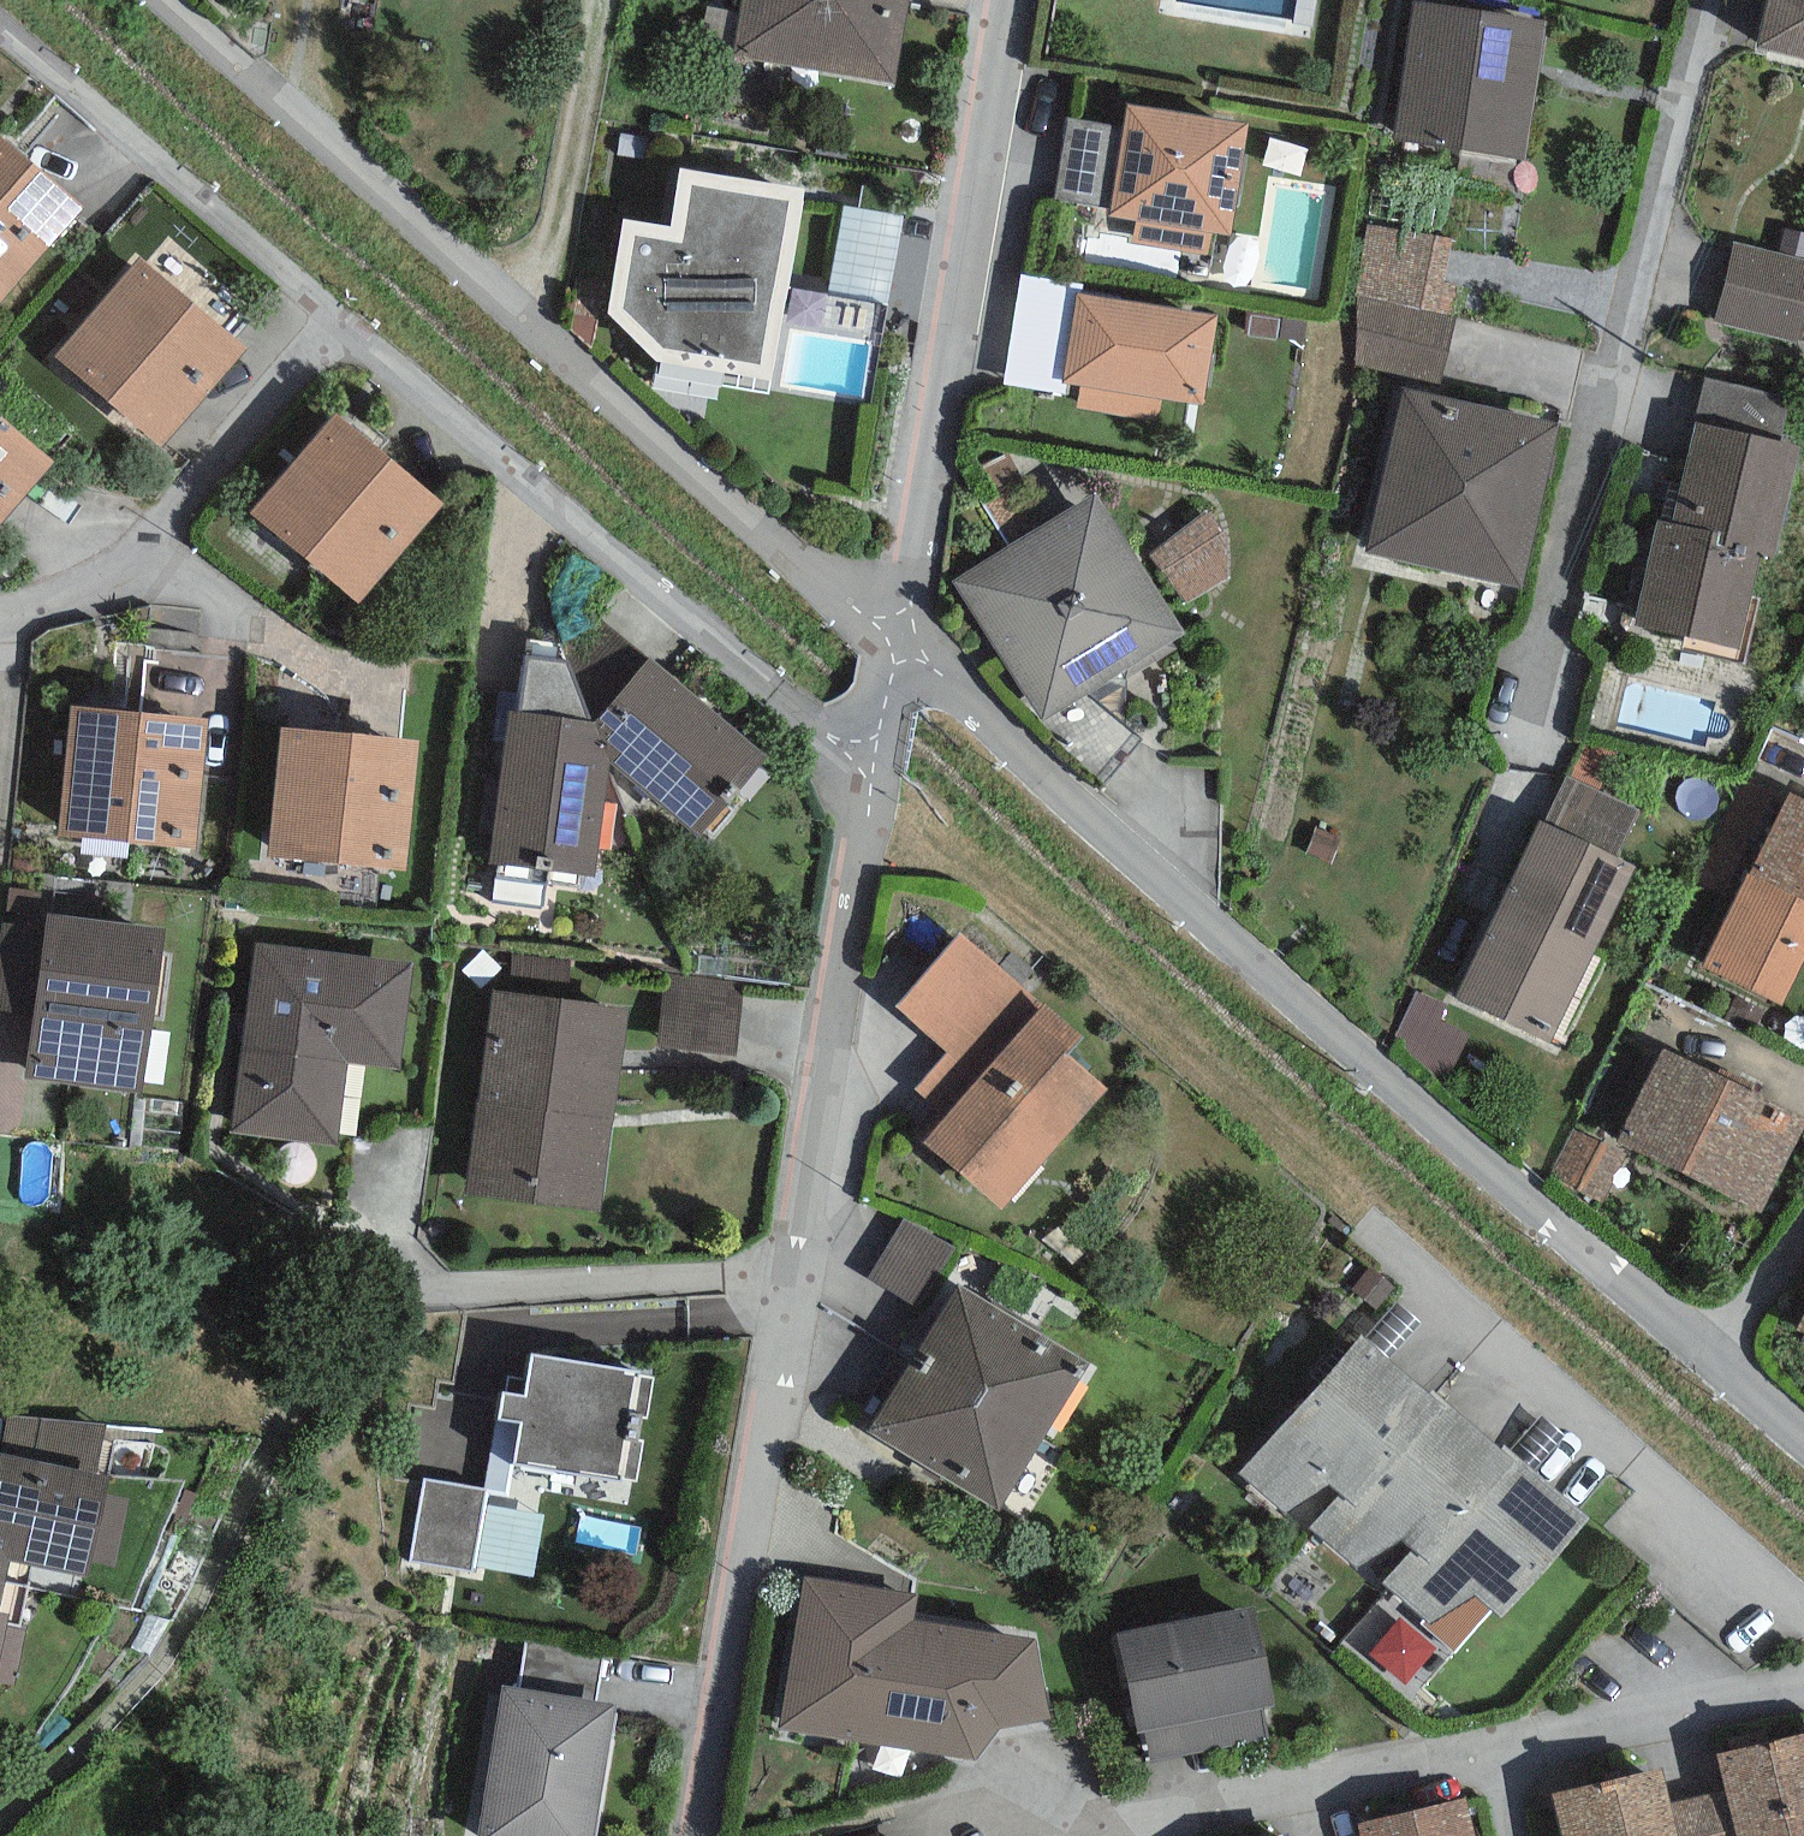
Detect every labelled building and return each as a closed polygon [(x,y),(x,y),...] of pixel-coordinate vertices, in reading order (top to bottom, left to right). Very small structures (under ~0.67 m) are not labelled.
[(732,58),(895,87),(910,0),(742,0),(732,58)] [(1547,20),(1413,0),(1392,140),(1526,160),(1547,20)] [(1755,46),(1803,58),(1803,0),(1766,0),(1755,46)] [(1249,123),(1128,104),(1124,126),(1066,118),(1055,199),(1112,207),(1109,218),(1135,222),(1131,244),(1209,256),(1213,233),(1231,236),(1249,123)] [(0,140),(0,308),(2,309),(84,211),(0,140)] [(803,188),(678,168),(672,227),(622,217),(608,315),(656,363),(770,381),(803,188)] [(904,216),(843,205),(828,295),(888,305),(904,216)] [(1450,239),(1367,224),(1353,296),(1358,297),(1453,315),(1459,284),(1443,281),(1450,239)] [(1735,242),(1715,320),(1803,343),(1803,260),(1735,242)] [(247,348),(141,257),(56,357),(162,447),(247,348)] [(1083,282),(1021,273),(1003,386),(1061,395),(1064,380),(1077,294),(1081,295),(1083,282)] [(1081,295),(1077,294),(1064,380),(1080,383),(1076,408),(1158,422),(1162,398),(1203,405),(1217,317),(1081,295)] [(1453,315),(1358,297),(1355,367),(1442,385),(1453,315)] [(1704,377),(1694,422),(1780,441),(1790,396),(1704,377)] [(1560,425),(1404,389),(1366,553),(1522,589),(1560,425)] [(444,504),(336,413),(250,513),(358,604),(444,504)] [(0,417),(0,527),(54,463),(0,417)] [(1780,441),(1694,422),(1670,524),(1657,522),(1633,625),(1739,649),(1761,555),(1773,558),(1799,446),(1780,441)] [(1184,633),(1094,492),(953,581),(1042,722),(1184,633)] [(1208,510),(1149,556),(1187,605),(1230,578),(1226,538),(1208,510)] [(560,643),(526,638),(517,715),(510,712),(488,864),(594,879),(609,765),(595,722),(560,643)] [(648,658),(595,722),(609,765),(698,837),(769,756),(648,658)] [(196,849),(207,718),(72,706),(60,837),(196,849)] [(419,741),(282,727),(268,856),(406,870),(419,741)] [(1639,812),(1565,776),(1542,822),(1616,858),(1639,812)] [(1789,792),(1703,966),(1782,1005),(1803,961),(1803,799),(1789,792)] [(1542,822),(1538,820),(1454,997),(1551,1043),(1635,866),(1616,858),(1542,822)] [(163,930),(47,915),(45,930),(34,1018),(25,1080),(141,1095),(163,930)] [(45,930),(3,925),(0,950),(0,1013),(34,1018),(45,930)] [(1002,1210),(1109,1090),(1070,1055),(1084,1039),(962,932),(895,1008),(945,1053),(913,1089),(944,1117),(923,1141),(1002,1210)] [(400,1069),(413,962),(255,943),(232,1133),(337,1145),(347,1063),(400,1069)] [(512,955),(508,993),(567,999),(571,961),(512,955)] [(742,981),(664,974),(657,1049),(735,1057),(742,981)] [(508,993),(492,990),(465,1193),(603,1211),(630,1008),(567,999),(508,993)] [(1446,1009),(1416,994),(1395,1033),(1443,1085),(1470,1037),(1441,1018),(1446,1009)] [(1663,1048),(1617,1141),(1762,1212),(1803,1127),(1803,1117),(1663,1048)] [(1627,1158),(1575,1130),(1550,1175),(1602,1204),(1627,1158)] [(953,1247),(903,1217),(867,1278),(917,1307),(953,1247)] [(958,1285),(914,1358),(1044,1438),(1089,1365),(958,1285)] [(1308,1530),(1428,1395),(1360,1336),(1241,1471),(1308,1530)] [(638,1372),(532,1354),(525,1394),(502,1391),(498,1419),(521,1423),(514,1461),(636,1482),(643,1441),(637,1440),(641,1418),(647,1419),(654,1378),(638,1375),(638,1372)] [(999,1511),(1044,1438),(914,1358),(869,1431),(999,1511)] [(1424,1561),(1512,1461),(1432,1391),(1428,1395),(1308,1530),(1378,1588),(1383,1582),(1411,1550),(1424,1561)] [(0,1451),(0,1453),(95,1474),(106,1423),(7,1416),(0,1451)] [(10,1561),(87,1578),(90,1562),(105,1496),(109,1477),(95,1474),(0,1453),(0,1608),(10,1561)] [(1589,1519),(1512,1461),(1424,1561),(1411,1550),(1383,1582),(1425,1616),(1421,1624),(1456,1652),(1492,1610),(1502,1618),(1589,1519)] [(488,1490),(424,1479),(409,1562),(474,1572),(488,1490)] [(129,1501),(105,1496),(90,1562),(115,1567),(129,1501)] [(779,1731),(895,1748),(914,1620),(918,1594),(803,1577),(779,1731)] [(1256,1605),(1118,1633),(1136,1734),(1145,1729),(1151,1765),(1269,1741),(1263,1708),(1275,1707),(1256,1605)] [(5,1627),(8,1614),(0,1612),(0,1654),(5,1627)] [(1036,1640),(914,1620),(895,1748),(976,1759),(998,1727),(1050,1720),(1036,1640)] [(5,1627),(0,1654),(0,1682),(15,1685),(26,1631),(5,1627)] [(604,1653),(526,1640),(518,1689),(596,1701),(604,1653)] [(502,1686),(478,1835),(594,1835),(615,1704),(596,1701),(518,1689),(502,1686)] [(1717,1754),(1726,1790),(1736,1835),(1803,1835),(1803,1733),(1717,1754)] [(1660,1766),(1551,1793),(1562,1835),(1677,1835),(1670,1803),(1660,1766)] [(1670,1803),(1677,1835),(1736,1835),(1726,1790),(1670,1803)] [(1358,1822),(1360,1835),(1477,1835),(1468,1797),(1358,1822)]
